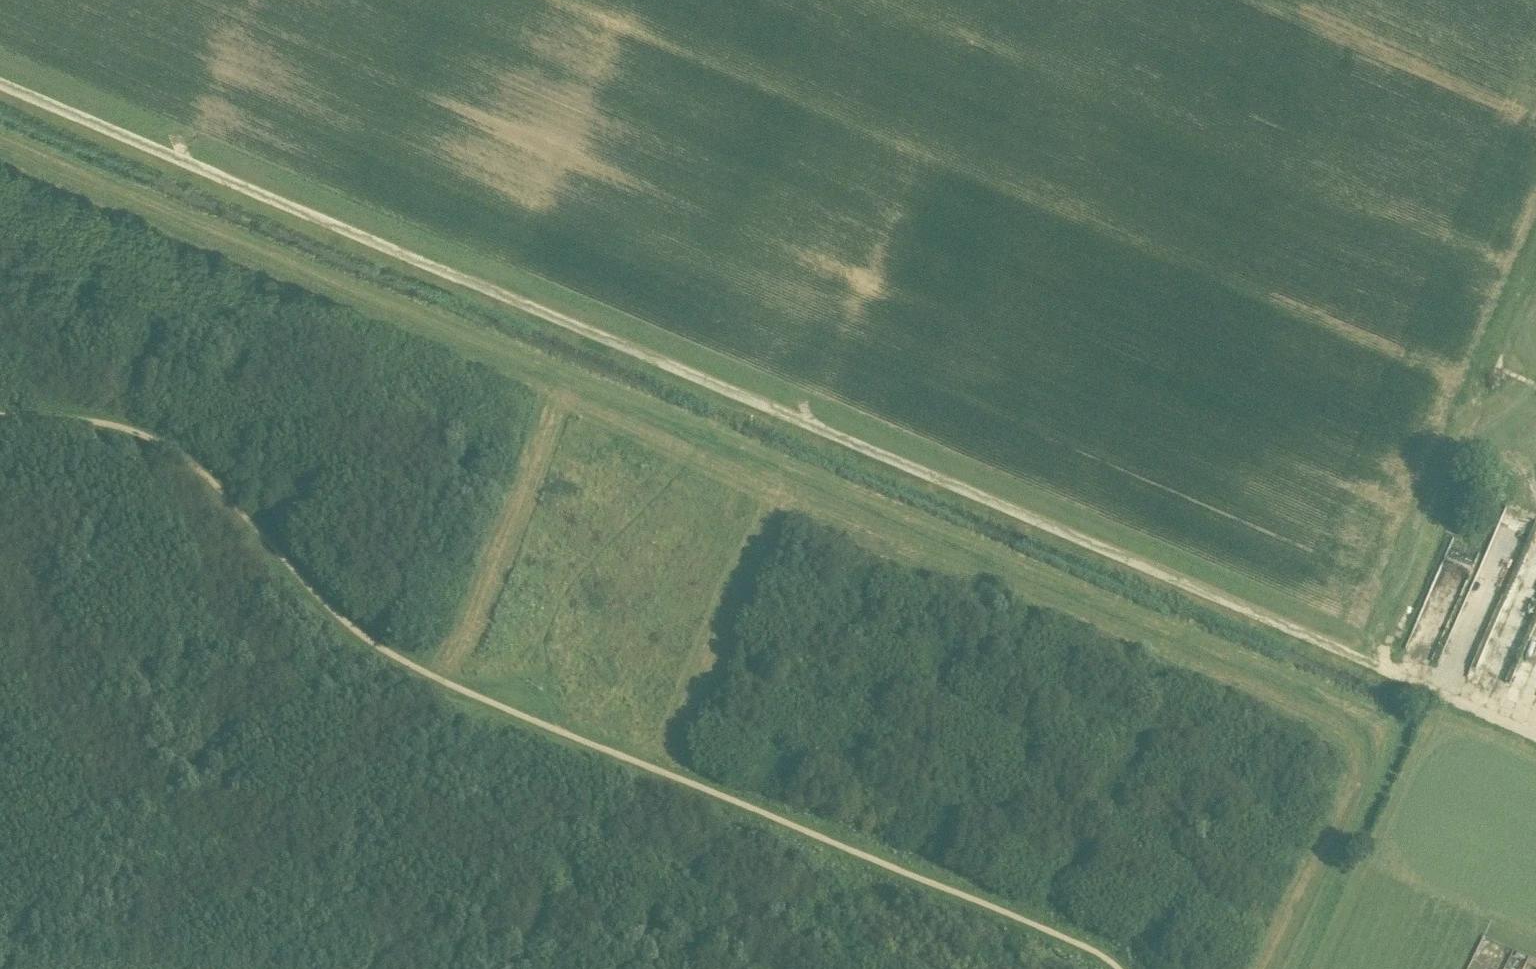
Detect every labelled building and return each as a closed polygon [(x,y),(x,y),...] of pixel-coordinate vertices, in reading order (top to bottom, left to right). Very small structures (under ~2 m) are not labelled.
[(1434,589),(1407,646),(1431,657),(1458,600),(1434,589)]
